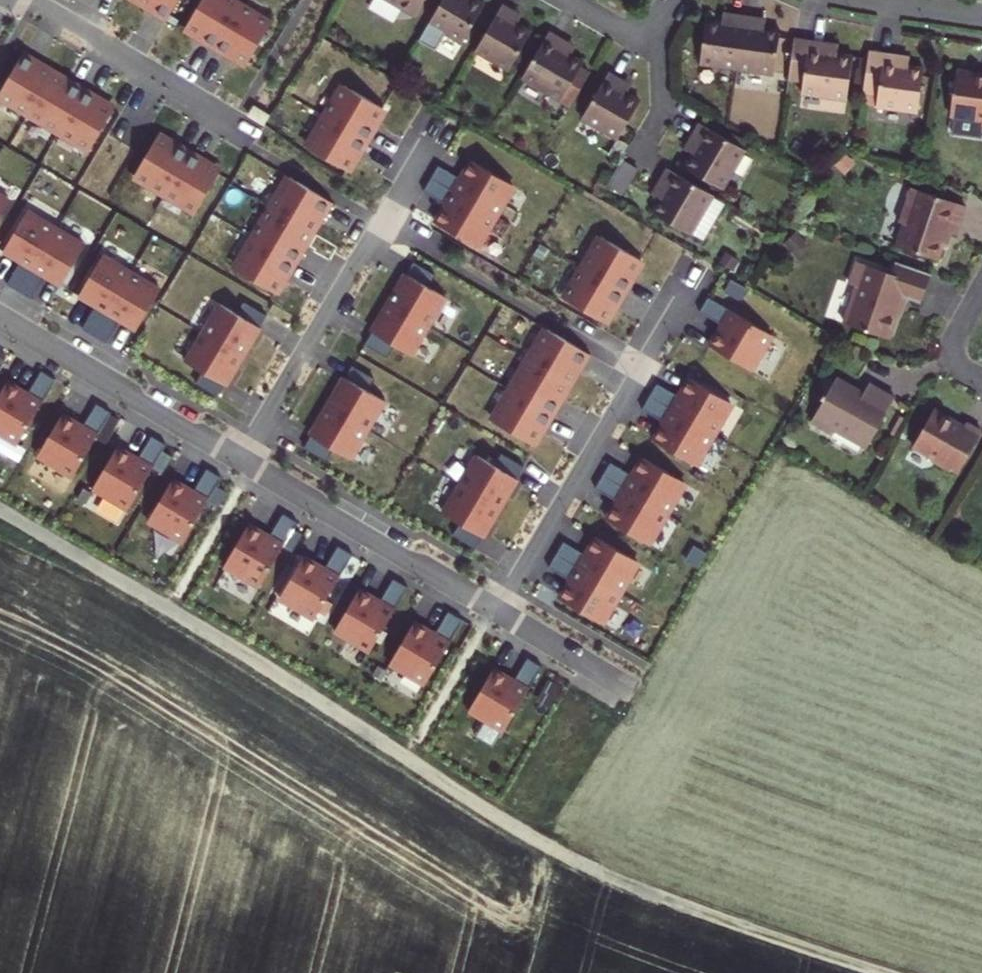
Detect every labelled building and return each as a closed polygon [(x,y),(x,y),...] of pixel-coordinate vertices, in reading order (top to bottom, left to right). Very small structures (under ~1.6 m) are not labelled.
[(156,9),(153,14),(167,23),(180,0),(141,0),(156,9)] [(215,51),(241,8),(228,0),(204,0),(187,28),(205,38),(202,44),(215,51)] [(416,17),(426,0),(388,0),(416,17)] [(429,24),(462,44),(484,6),(474,0),(443,0),(429,24)] [(502,6),(476,51),(509,71),(531,34),(517,25),(519,21),(514,18),(516,14),(502,6)] [(272,26),(241,8),(215,51),(228,59),(231,54),(249,65),(272,26)] [(706,23),(700,66),(737,72),(744,20),(730,17),(729,22),(722,21),(722,25),(706,23)] [(744,20),(737,72),(774,77),(780,34),(764,32),(765,27),(759,26),(759,22),(744,20)] [(549,34),(524,76),(560,97),(581,63),(559,50),(563,42),(549,34)] [(794,42),(787,94),(847,102),(853,59),(824,55),(826,46),(794,42)] [(30,114),(53,75),(36,65),(39,60),(25,52),(0,95),(0,96),(30,114)] [(876,115),(874,123),(916,129),(924,77),(908,74),(908,70),(898,68),(899,64),(868,60),(861,113),(876,115)] [(595,67),(568,112),(605,134),(627,96),(613,88),(615,84),(607,79),(609,75),(595,67)] [(70,85),(53,75),(30,114),(61,132),(87,88),(73,80),(70,85)] [(949,132),(953,132),(950,150),(980,154),(981,140),(981,86),(978,86),(978,84),(956,81),(949,132)] [(341,85),(323,115),(371,144),(378,131),(373,128),(384,110),(341,85)] [(99,96),(87,88),(61,132),(91,150),(114,112),(96,101),(99,96)] [(253,106),(248,115),(264,125),(270,115),(253,106)] [(363,157),(371,144),(323,115),(305,146),(347,172),(358,154),(363,157)] [(687,170),(724,192),(747,154),(701,127),(693,141),(701,146),(687,170)] [(135,176),(166,195),(192,151),(179,143),(176,148),(158,138),(135,176)] [(205,159),(192,151),(166,195),(197,213),(220,174),(202,164),(205,159)] [(439,167),(432,180),(495,217),(513,186),(473,162),(462,180),(439,167)] [(659,217),(697,239),(698,237),(711,245),(730,212),(717,204),(719,201),(674,174),(666,188),(673,193),(659,217)] [(291,179),(273,210),(312,232),(321,216),(326,219),(335,205),(291,179)] [(432,180),(424,193),(447,206),(436,224),(476,248),(495,217),(432,180)] [(904,227),(897,248),(937,262),(946,235),(955,238),(965,209),(912,190),(900,225),(904,227)] [(11,201),(0,195),(0,219),(11,201)] [(273,210),(255,240),(299,266),(306,253),(301,250),(312,232),(273,210)] [(57,229),(28,212),(4,252),(21,262),(8,285),(20,292),(57,229)] [(57,229),(20,292),(31,299),(45,276),(62,287),(86,246),(57,229)] [(602,239),(584,270),(628,296),(636,283),(630,280),(641,262),(602,239)] [(291,279),(299,266),(255,240),(237,270),(276,293),(286,276),(291,279)] [(132,274),(103,257),(79,297),(96,307),(83,330),(95,337),(132,274)] [(406,275),(389,304),(430,328),(447,299),(429,288),(436,276),(414,263),(406,275)] [(856,289),(844,325),(888,341),(903,300),(920,306),(930,276),(895,264),(891,275),(857,264),(849,286),(856,289)] [(620,309),(628,296),(584,270),(566,301),(605,324),(615,306),(620,309)] [(132,274),(95,337),(107,344),(120,321),(137,331),(161,291),(132,274)] [(708,300),(699,315),(722,328),(710,349),(752,373),(772,338),(708,300)] [(220,305),(203,334),(244,358),(267,316),(245,304),(238,316),(220,305)] [(389,304),(366,346),(387,359),(394,346),(412,357),(430,328),(389,304)] [(548,331),(530,362),(568,385),(578,368),(583,371),(592,357),(548,331)] [(203,334),(186,363),(204,374),(197,386),(218,399),(244,358),(203,334)] [(530,362),(512,392),(555,418),(563,405),(558,402),(568,385),(530,362)] [(345,379),(328,408),(368,432),(386,403),(368,392),(375,380),(353,367),(345,379)] [(0,397),(0,435),(19,446),(57,381),(42,372),(28,395),(8,383),(0,397)] [(658,385),(650,398),(713,435),(731,404),(691,380),(681,398),(658,385)] [(834,435),(836,432),(867,450),(895,400),(869,385),(864,395),(836,380),(811,423),(834,435)] [(548,431),(555,418),(512,392),(494,422),(532,445),(543,428),(548,431)] [(650,398),(642,411),(665,424),(655,442),(695,466),(713,435),(650,398)] [(63,416),(38,458),(74,479),(112,414),(97,405),(84,428),(63,416)] [(351,461),(368,432),(328,408),(304,450),(326,462),(333,450),(351,461)] [(932,462),(951,473),(953,471),(959,475),(981,434),(981,433),(967,425),(965,429),(934,411),(913,448),(933,460),(932,462)] [(118,449),(94,491),(129,512),(167,447),(152,438),(139,461),(118,449)] [(478,458),(461,487),(501,510),(525,469),(503,456),(496,468),(478,458)] [(611,464),(603,477),(666,514),(684,483),(644,460),(634,478),(611,464)] [(173,482),(149,524),(185,545),(222,479),(208,471),(194,494),(173,482)] [(603,477),(596,490),(618,504),(608,522),(648,545),(666,514),(603,477)] [(501,510),(461,487),(444,516),(462,526),(455,538),(476,551),(484,540),(501,510)] [(249,527),(225,569),(261,590),(299,524),(284,516),(270,539),(249,527)] [(564,543),(556,556),(619,594),(638,563),(598,539),(587,557),(564,543)] [(304,560),(280,602),(316,622),(353,557),(339,548),(325,571),(304,560)] [(556,556),(549,569),(572,583),(561,601),(601,625),(619,594),(556,556)] [(359,592),(335,635),(371,655),(409,589),(394,581),(380,604),(359,592)] [(415,625),(391,668),(426,688),(464,622),(449,613),(435,637),(415,625)] [(493,672),(470,714),(505,735),(543,669),(528,660),(514,684),(493,672)]
